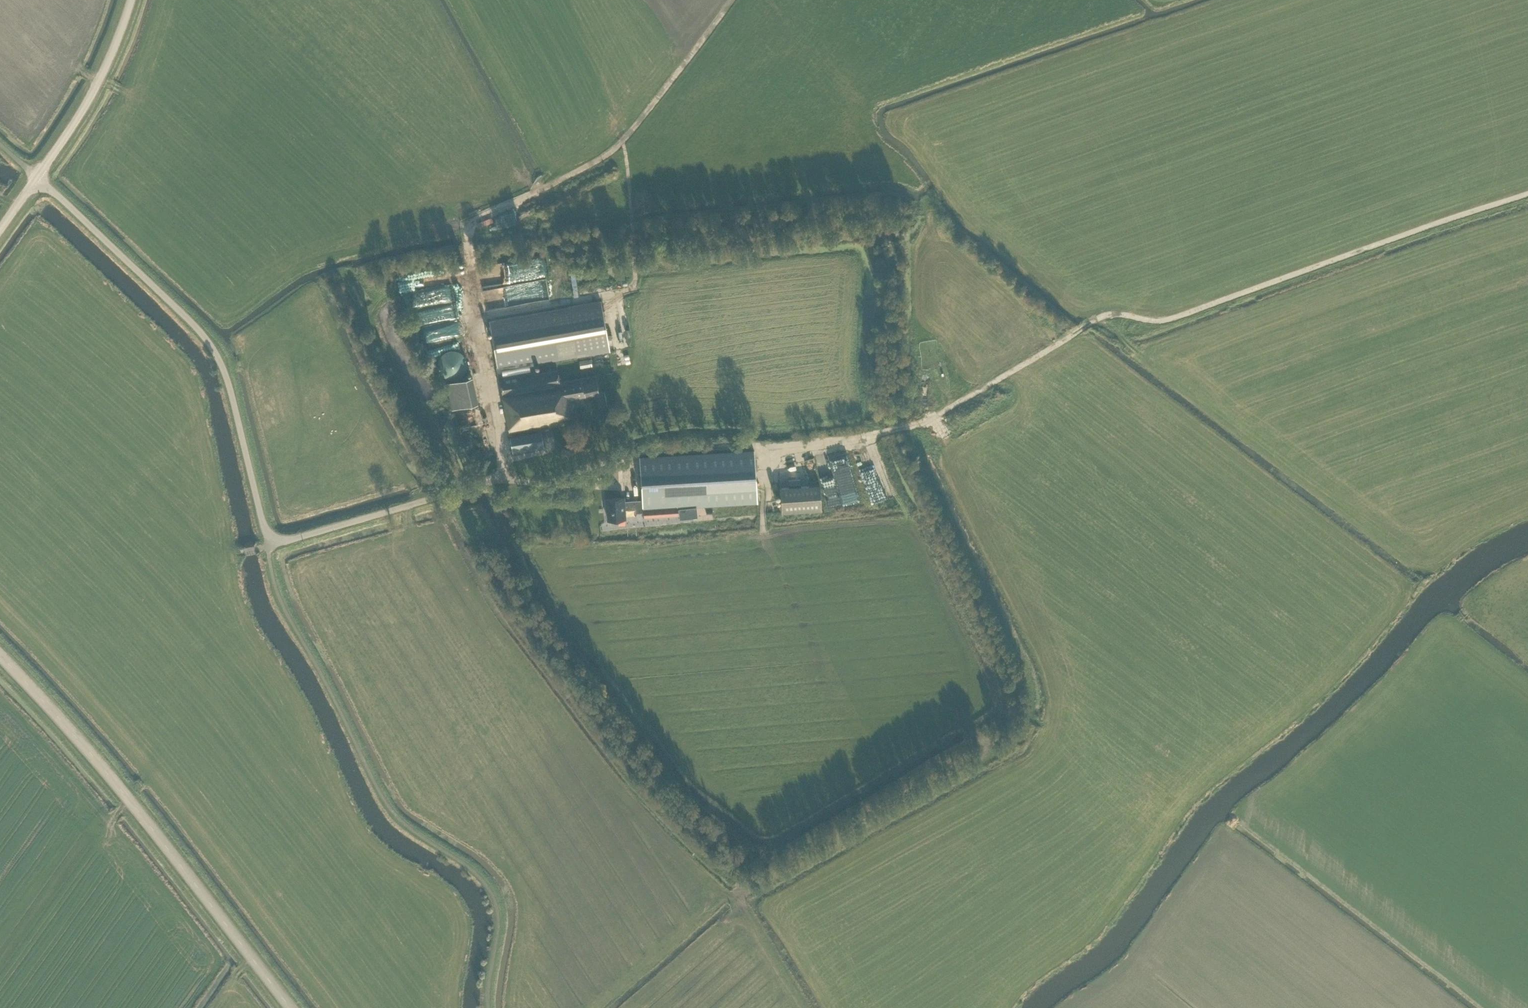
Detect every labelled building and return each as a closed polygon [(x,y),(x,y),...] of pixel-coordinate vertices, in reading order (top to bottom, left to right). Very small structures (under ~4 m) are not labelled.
[(518,302),(550,298),(547,276),(515,280),(518,302)] [(577,356),(609,351),(601,301),(489,322),(509,432),(575,420),(570,399),(599,393),(595,376),(560,382),(557,370),(535,374),(533,364),(577,356)] [(422,323),(450,320),(449,305),(421,308),(422,317),(422,323)] [(1035,309),(1030,315),(1040,323),(1045,317),(1035,309)] [(454,349),(452,349),(451,349),(449,350),(448,350),(447,350),(445,351),(444,352),(443,352),(441,354),(440,355),(440,356),(439,357),(438,358),(438,359),(438,360),(438,361),(437,362),(437,363),(437,364),(437,365),(438,366),(438,367),(438,368),(438,369),(439,370),(439,371),(440,372),(441,374),(443,375),(444,376),(446,377),(448,378),(450,378),(451,379),(453,379),(454,379),(455,378),(457,378),(459,377),(460,376),(462,375),(463,374),(463,373),(464,373),(465,372),(465,371),(466,370),(466,369),(466,367),(467,366),(467,365),(467,364),(467,362),(467,361),(466,360),(466,358),(465,357),(464,356),(463,354),(462,353),(461,352),(459,351),(458,350),(456,350),(454,349)] [(512,453),(532,450),(544,448),(541,432),(510,438),(512,453)] [(757,503),(754,451),(639,458),(642,500),(624,501),(624,498),(605,499),(605,506),(606,506),(607,520),(625,518),(625,510),(635,509),(635,513),(643,512),(643,509),(757,503)] [(781,511),(821,509),(819,485),(779,488),(781,511)] [(695,508),(679,509),(680,517),(696,515),(695,508)]
